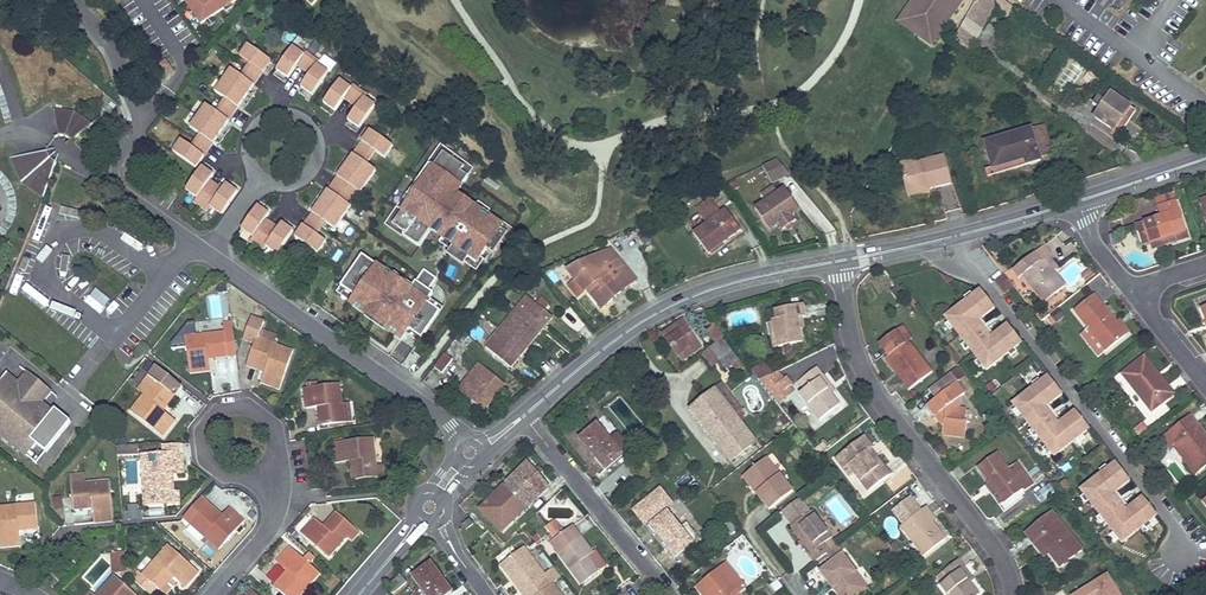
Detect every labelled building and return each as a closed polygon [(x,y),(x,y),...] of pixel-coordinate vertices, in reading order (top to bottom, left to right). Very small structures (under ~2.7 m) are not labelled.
[(201,24),(236,0),(184,0),(201,24)] [(900,23),(932,44),(962,0),(916,0),(900,23)] [(954,40),(969,50),(996,0),(976,0),(954,40)] [(272,60),(249,43),(240,55),(249,61),(240,74),(231,67),(189,126),(199,132),(190,145),(180,138),(172,149),(197,167),(272,60)] [(305,54),(294,46),(277,70),(289,78),(298,66),(310,74),(302,87),(314,95),(331,71),(318,63),(321,59),(308,51),(305,54)] [(164,61),(159,65),(167,76),(172,72),(164,61)] [(368,92),(356,83),(353,87),(341,79),(324,102),(336,111),(346,98),(358,107),(349,119),(361,127),(377,105),(365,96),(368,92)] [(1106,91),(1101,98),(1098,97),(1093,104),(1100,109),(1095,117),(1114,130),(1119,122),(1125,126),(1136,110),(1111,93),(1111,94),(1106,91)] [(74,112),(55,111),(59,137),(66,136),(72,141),(92,125),(74,112)] [(1039,158),(1052,154),(1044,126),(1031,130),(1036,150),(1039,158)] [(394,145),(370,128),(295,237),(319,253),(327,241),(318,235),(327,222),(336,228),(376,170),(367,164),(376,152),(384,158),(394,145)] [(1031,130),(985,143),(993,169),(1015,162),(1017,168),(1040,161),(1039,158),(1036,150),(1031,130)] [(429,166),(430,166),(433,168),(444,153),(465,168),(461,172),(469,178),(474,170),(441,147),(428,165),(429,166)] [(48,152),(9,158),(20,183),(43,199),(57,164),(50,159),(48,152)] [(447,255),(463,266),(465,264),(468,259),(476,265),(480,259),(486,250),(493,255),(501,244),(508,234),(500,229),(502,227),(468,203),(463,209),(457,205),(455,196),(457,194),(469,178),(461,172),(465,168),(444,153),(433,168),(430,166),(429,166),(408,196),(411,199),(393,225),(405,234),(403,236),(404,236),(419,247),(431,231),(431,230),(439,229),(446,234),(443,239),(453,246),(450,251),(447,255)] [(915,164),(901,168),(903,176),(907,192),(927,187),(927,190),(928,189),(950,184),(943,157),(915,164)] [(789,175),(777,160),(762,167),(772,183),(789,175)] [(914,160),(894,165),(898,178),(903,176),(901,168),(915,164),(914,160)] [(240,192),(228,183),(224,188),(211,179),(215,174),(204,166),(187,190),(198,198),(194,203),(208,212),(211,207),(223,215),(240,192)] [(767,200),(777,193),(772,187),(763,194),(767,200)] [(927,190),(927,187),(907,192),(908,196),(928,190),(928,189),(927,190)] [(790,216),(799,209),(784,188),(777,193),(767,200),(755,209),(769,230),(778,224),(782,231),(794,222),(790,216)] [(457,194),(455,196),(457,205),(463,209),(468,203),(469,202),(457,194)] [(411,199),(408,196),(406,195),(385,226),(402,238),(404,236),(403,236),(405,234),(393,225),(411,199)] [(709,199),(696,209),(701,216),(714,206),(709,199)] [(1176,242),(1187,238),(1176,203),(1157,209),(1160,219),(1135,226),(1137,233),(1145,230),(1149,242),(1151,249),(1163,246),(1161,238),(1173,234),(1176,242)] [(70,218),(82,217),(81,205),(69,206),(70,218)] [(280,228),(267,219),(271,213),(260,205),(243,229),(254,237),(250,242),(263,251),(267,246),(279,254),(294,231),(284,223),(280,228)] [(709,254),(740,230),(725,209),(720,214),(714,206),(701,216),(706,223),(693,233),(709,254)] [(500,229),(508,234),(501,244),(504,246),(514,232),(504,224),(502,227),(500,229)] [(431,231),(443,239),(446,234),(439,229),(431,230),(431,231)] [(1145,230),(1137,233),(1141,245),(1149,242),(1145,230)] [(1161,238),(1163,246),(1176,242),(1173,234),(1161,238)] [(453,246),(443,239),(440,244),(450,251),(453,246)] [(1047,256),(1049,254),(1043,246),(1023,262),(1012,271),(1018,279),(1023,276),(1044,303),(1064,287),(1051,271),(1042,260),(1047,256)] [(613,261),(617,257),(611,250),(606,253),(613,261)] [(602,308),(636,280),(617,257),(613,261),(606,253),(567,271),(584,292),(586,290),(602,308)] [(362,256),(341,287),(355,297),(351,303),(350,305),(365,315),(366,315),(367,313),(387,327),(385,329),(395,336),(401,340),(405,334),(408,330),(426,304),(429,300),(433,295),(428,292),(426,290),(434,278),(424,271),(413,287),(410,292),(391,279),(392,277),(362,256)] [(1042,260),(1051,271),(1056,268),(1047,256),(1042,260)] [(468,259),(465,264),(476,272),(484,261),(480,259),(476,265),(468,259)] [(394,274),(392,277),(391,279),(410,292),(413,287),(394,274)] [(1007,291),(1013,286),(1004,275),(998,279),(998,282),(998,285),(1000,287),(1002,289),(1004,290),(1007,291)] [(436,280),(434,278),(426,290),(428,292),(436,280)] [(565,283),(558,289),(566,297),(572,291),(565,283)] [(355,297),(341,287),(337,293),(351,303),(355,297)] [(980,319),(994,308),(980,291),(962,304),(945,318),(959,336),(972,352),(986,371),(1004,357),(1022,343),(1007,325),(993,336),(993,342),(987,341),(987,335),(980,326),(974,325),(974,318),(980,319)] [(209,320),(231,317),(227,293),(205,296),(209,320)] [(1115,322),(1094,295),(1074,310),(1087,328),(1105,350),(1105,351),(1125,336),(1115,322)] [(527,297),(486,347),(511,368),(552,318),(544,311),(536,304),(527,297)] [(549,305),(541,299),(536,304),(544,311),(549,305)] [(429,300),(426,304),(439,313),(440,313),(443,309),(429,300)] [(426,304),(408,330),(421,339),(439,313),(426,304)] [(777,321),(773,322),(778,347),(801,342),(797,318),(804,317),(802,307),(775,312),(777,321)] [(385,329),(387,327),(367,313),(366,315),(365,315),(364,317),(384,331),(385,329)] [(254,343),(247,362),(265,369),(264,371),(260,383),(279,390),(293,351),(258,338),(264,322),(251,318),(243,339),(254,343)] [(993,342),(993,336),(980,319),(974,318),(974,325),(980,326),(987,335),(987,341),(993,342)] [(1118,320),(1115,322),(1125,336),(1129,333),(1118,320)] [(683,321),(663,335),(671,345),(670,346),(682,361),(701,348),(683,321)] [(232,322),(223,323),(224,332),(233,331),(232,322)] [(773,322),(769,323),(774,348),(778,347),(773,322)] [(210,323),(198,323),(198,333),(210,333),(210,323)] [(707,331),(716,343),(722,339),(724,337),(714,324),(707,331)] [(911,339),(902,327),(895,332),(904,344),(908,342),(911,339)] [(1105,350),(1087,328),(1080,334),(1097,356),(1105,350)] [(421,339),(408,330),(405,334),(419,343),(422,339),(421,339)] [(185,337),(190,374),(210,372),(209,360),(208,356),(236,353),(233,331),(224,332),(185,337)] [(895,332),(879,344),(888,357),(885,359),(895,372),(897,370),(905,380),(903,382),(908,390),(931,373),(908,342),(904,344),(895,332)] [(719,361),(731,352),(722,339),(716,343),(709,349),(719,361)] [(445,354),(434,367),(442,374),(453,360),(445,354)] [(1173,394),(1143,357),(1122,374),(1151,411),(1173,394)] [(230,391),(238,391),(237,358),(221,359),(221,379),(229,379),(230,391)] [(247,362),(246,365),(264,371),(265,369),(247,362)] [(730,377),(742,366),(738,362),(726,373),(730,377)] [(759,381),(771,375),(766,365),(751,372),(759,381)] [(154,380),(143,394),(130,411),(162,436),(175,420),(163,411),(161,409),(172,394),(175,396),(182,387),(156,366),(149,376),(154,380)] [(816,368),(798,382),(802,388),(807,384),(809,387),(799,395),(819,421),(839,405),(830,394),(820,380),(823,377),(816,368)] [(897,370),(895,372),(903,382),(905,380),(897,370)] [(71,424),(55,411),(49,418),(32,404),(36,398),(46,399),(51,393),(26,372),(18,383),(20,392),(4,379),(0,384),(0,436),(21,453),(27,446),(32,450),(36,446),(46,454),(71,424)] [(484,378),(474,389),(468,384),(461,392),(483,410),(504,385),(489,372),(484,378)] [(477,373),(468,384),(474,389),(484,378),(477,373)] [(935,399),(956,382),(949,373),(928,390),(935,399)] [(4,379),(20,392),(18,383),(7,374),(4,379)] [(138,390),(143,394),(154,380),(149,376),(148,376),(138,390)] [(823,377),(820,380),(830,394),(834,391),(823,377)] [(1048,406),(1062,395),(1048,377),(1030,391),(1013,405),(1027,423),(1040,439),(1054,457),(1071,444),(1089,430),(1075,412),(1061,423),(1061,428),(1054,428),(1055,422),(1047,412),(1041,411),(1042,405),(1048,406)] [(308,388),(303,388),(305,409),(317,407),(321,407),(323,425),(345,423),(343,404),(340,383),(317,387),(316,382),(307,384),(308,388)] [(959,398),(964,395),(955,384),(930,404),(938,414),(943,421),(942,434),(964,437),(966,422),(964,421),(965,410),(958,409),(959,398)] [(713,389),(688,409),(710,438),(711,436),(731,462),(755,443),(713,389)] [(175,396),(172,394),(161,409),(163,411),(175,396)] [(343,404),(345,423),(352,422),(350,403),(343,404)] [(938,414),(930,404),(926,406),(934,417),(938,414)] [(1061,428),(1061,423),(1048,406),(1042,405),(1041,411),(1047,412),(1055,422),(1054,428),(1061,428)] [(1189,415),(1161,438),(1169,449),(1172,446),(1176,444),(1198,472),(1205,466),(1205,437),(1189,415)] [(597,425),(580,439),(605,469),(622,456),(623,458),(630,452),(617,436),(610,441),(597,425)] [(374,438),(333,443),(335,463),(350,461),(353,461),(355,480),(378,477),(377,466),(374,438)] [(863,438),(840,455),(854,473),(868,491),(889,476),(873,455),(870,458),(866,453),(869,450),(872,448),(863,438)] [(161,455),(142,455),(144,505),(174,504),(174,491),(173,474),(184,473),(182,444),(161,445),(161,455)] [(1176,444),(1172,446),(1195,475),(1198,472),(1176,444)] [(117,446),(118,456),(137,455),(136,445),(117,446)] [(37,466),(46,454),(36,446),(32,450),(27,446),(21,453),(37,466)] [(978,468),(989,484),(1003,502),(1022,489),(1024,491),(1032,485),(1021,469),(1013,475),(1008,469),(997,454),(978,468)] [(850,477),(854,473),(840,455),(836,459),(850,477)] [(766,458),(746,474),(759,490),(755,493),(769,510),(793,491),(766,458)] [(527,463),(480,510),(501,532),(548,487),(527,463)] [(1016,463),(1008,469),(1013,475),(1021,469),(1016,463)] [(1116,492),(1130,481),(1116,463),(1098,477),(1081,491),(1095,509),(1108,525),(1122,543),(1139,530),(1156,517),(1157,516),(1143,498),(1129,509),(1128,515),(1122,514),(1123,508),(1115,498),(1109,498),(1110,491),(1116,492)] [(746,474),(742,477),(755,493),(759,490),(746,474)] [(110,481),(71,484),(73,507),(92,506),(92,509),(93,523),(114,521),(110,481)] [(999,505),(1003,502),(989,484),(986,487),(999,505)] [(1035,492),(1039,500),(1053,494),(1049,486),(1035,492)] [(1128,515),(1129,509),(1116,492),(1110,491),(1109,498),(1115,498),(1123,508),(1122,514),(1128,515)] [(787,519),(804,506),(798,499),(782,512),(787,519)] [(0,548),(21,546),(19,532),(19,528),(37,526),(35,503),(0,507),(0,546),(0,548)] [(221,517),(207,504),(205,507),(219,519),(221,517)] [(792,526),(791,527),(811,553),(808,555),(814,563),(826,554),(829,551),(824,544),(831,538),(811,512),(809,513),(804,506),(787,519),(792,526)] [(190,523),(220,549),(244,521),(229,508),(221,517),(219,519),(205,507),(190,523)] [(925,508),(922,510),(932,523),(935,520),(925,508)] [(922,510),(901,526),(924,556),(945,540),(932,523),(922,510)] [(336,512),(323,526),(326,528),(339,515),(336,512)] [(667,512),(650,525),(675,556),(691,543),(693,545),(700,539),(687,523),(680,528),(667,512)] [(1060,567),(1081,550),(1052,513),(1025,534),(1033,544),(1038,540),(1049,553),(1060,567)] [(314,518),(301,534),(329,559),(347,538),(355,529),(339,515),(326,528),(323,526),(314,518)] [(729,518),(723,523),(732,534),(738,529),(729,518)] [(469,519),(462,525),(466,530),(473,524),(469,519)] [(572,527),(562,534),(553,523),(547,527),(556,538),(551,543),(582,585),(598,573),(587,558),(592,554),(572,527)] [(355,529),(347,538),(352,542),(360,533),(355,529)] [(1038,540),(1033,544),(1044,557),(1049,553),(1038,540)] [(168,545),(142,574),(139,572),(132,579),(149,594),(156,586),(159,590),(171,575),(174,578),(185,588),(199,572),(168,545)] [(829,551),(826,554),(830,558),(841,550),(837,545),(829,551)] [(276,562),(287,572),(290,574),(277,588),(284,594),(302,594),(320,574),(290,547),(276,562)] [(524,547),(500,566),(511,580),(515,577),(524,590),(521,593),(522,594),(538,594),(552,585),(561,578),(555,568),(545,576),(524,547)] [(117,552),(119,574),(127,572),(125,551),(117,552)] [(900,551),(896,554),(902,561),(905,558),(900,551)] [(117,552),(111,553),(113,574),(119,574),(117,552)] [(819,571),(837,594),(862,594),(869,590),(842,554),(819,571)] [(957,560),(942,572),(946,576),(948,579),(940,586),(947,594),(979,594),(969,583),(960,571),(964,568),(957,560)] [(700,585),(708,594),(740,594),(738,593),(746,587),(727,563),(700,585)] [(413,577),(427,594),(446,594),(451,591),(430,564),(413,577)] [(969,583),(973,580),(964,568),(960,571),(969,583)] [(277,588),(290,574),(287,572),(274,586),(277,588)] [(946,576),(942,572),(936,577),(940,581),(946,576)] [(96,594),(136,594),(114,575),(96,594)] [(174,578),(171,575),(159,590),(162,592),(174,578)] [(401,575),(386,587),(393,594),(407,583),(401,575)] [(1107,576),(1077,594),(1118,594),(1107,576)] [(524,590),(515,577),(511,580),(521,593),(524,590)] [(552,585),(538,594),(559,594),(552,585)] [(702,594),(708,594),(700,585),(696,588),(702,594)]
